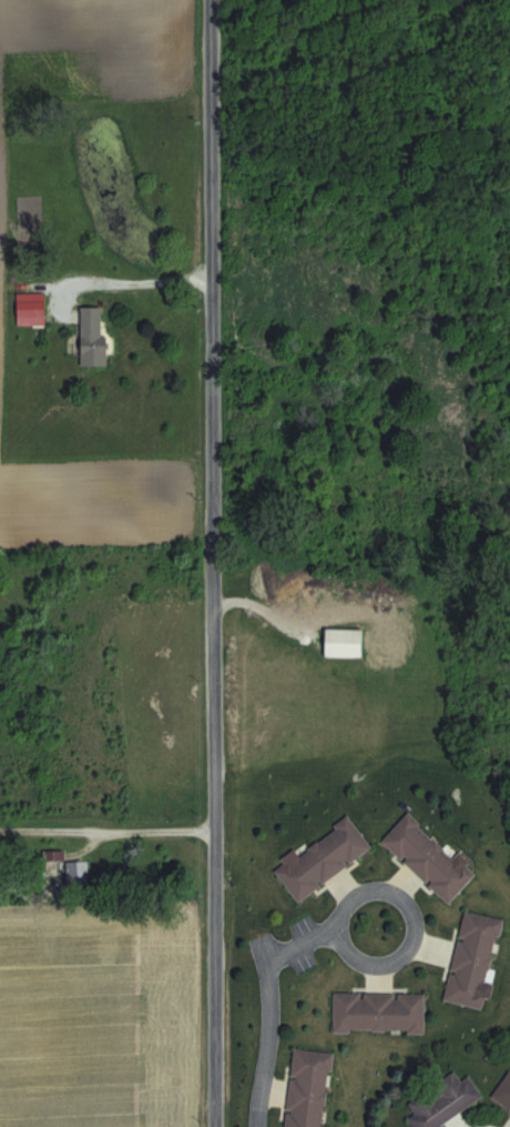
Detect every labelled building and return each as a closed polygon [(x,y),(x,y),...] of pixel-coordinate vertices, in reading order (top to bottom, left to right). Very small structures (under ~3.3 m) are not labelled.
[(46,327),(45,290),(18,290),(18,327),(46,327)] [(82,365),(105,365),(105,307),(82,307),(82,365)] [(363,657),(363,628),(326,628),(326,657),(363,657)] [(382,841),(448,903),(474,875),(409,813),(382,841)] [(372,848),(349,816),(275,870),(299,902),(372,848)] [(67,887),(89,887),(89,860),(67,860),(67,887)] [(445,999),(482,1007),(501,918),(464,910),(445,999)] [(424,1031),(425,991),(334,991),(333,1030),(424,1031)] [(332,1051),(293,1048),(286,1126),(325,1126),(332,1051)] [(469,1075),(461,1080),(455,1070),(408,1102),(416,1113),(409,1118),(415,1126),(438,1126),(484,1096),(469,1075)] [(509,1108),(509,1078),(506,1075),(492,1096),(509,1108)]
